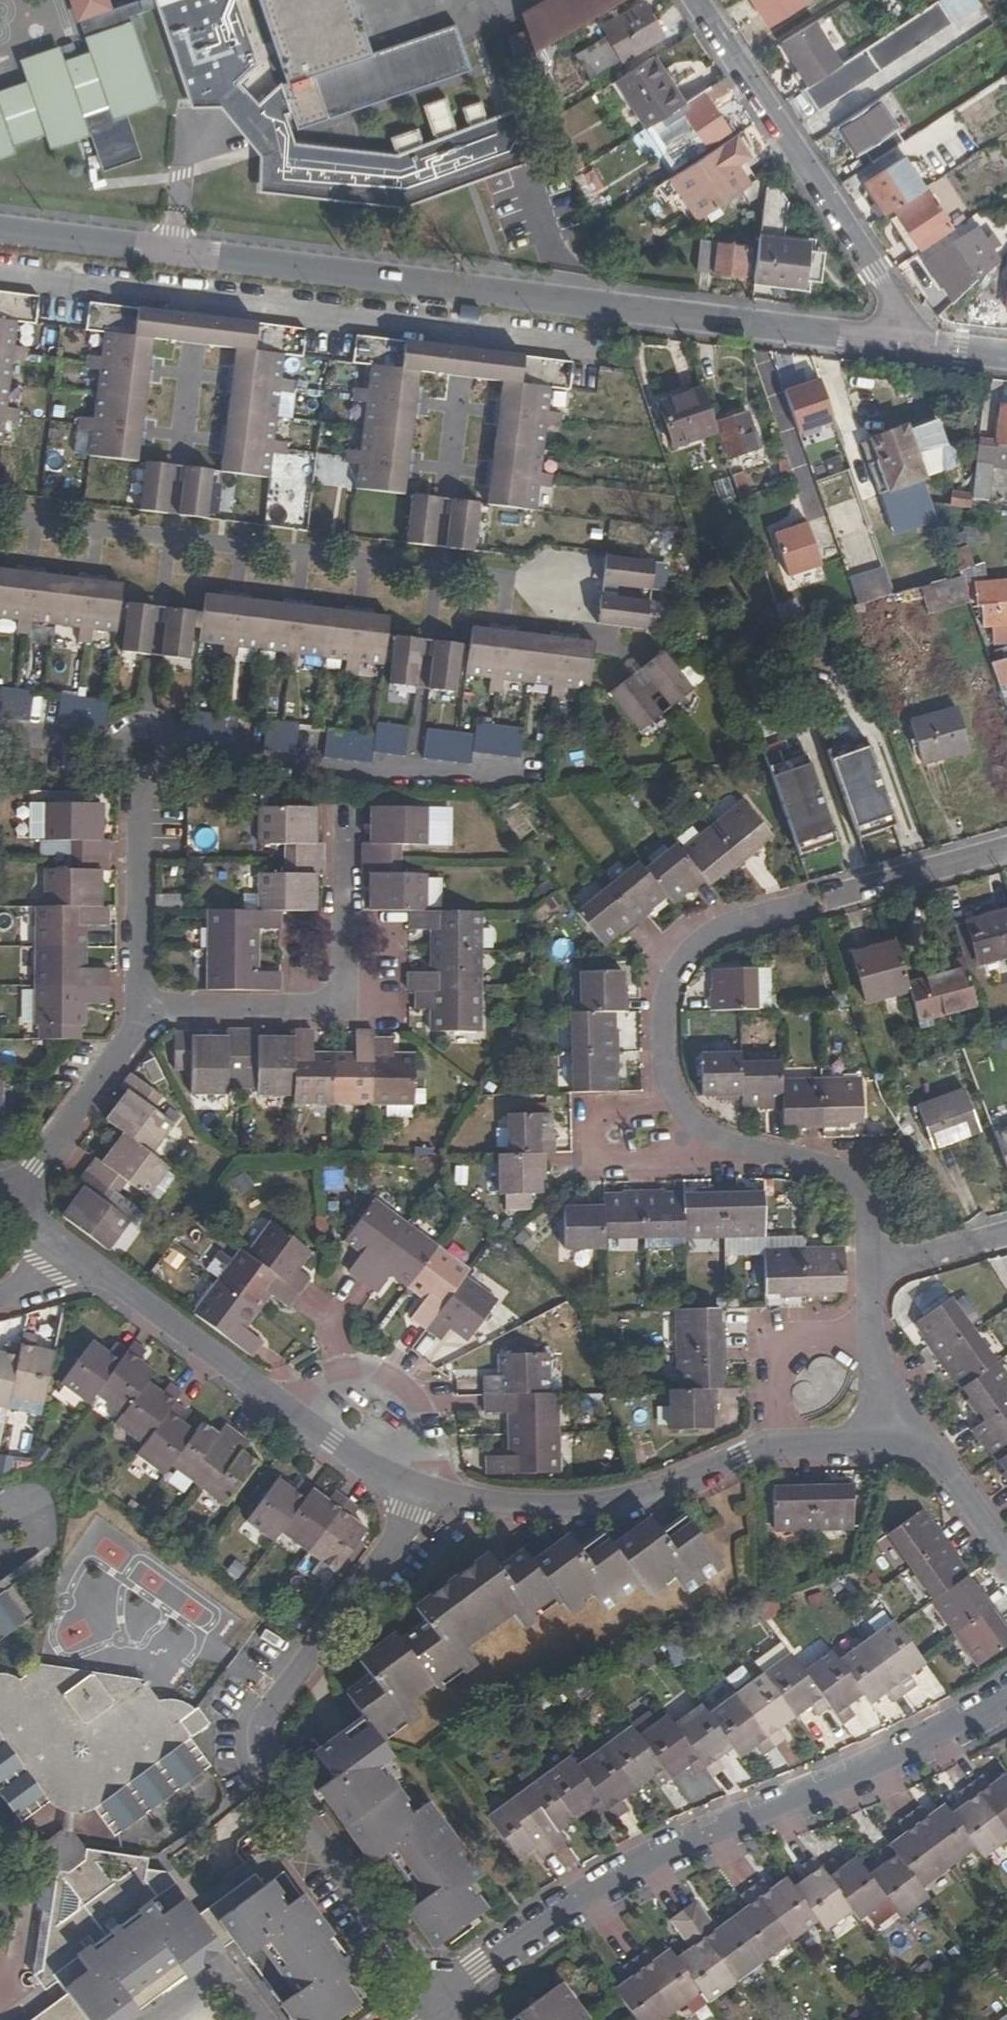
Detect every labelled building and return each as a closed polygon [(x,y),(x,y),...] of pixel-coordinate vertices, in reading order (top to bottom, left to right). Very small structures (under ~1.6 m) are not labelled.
[(112,12),(108,0),(70,0),(77,21),(79,21),(85,39),(131,23),(129,17),(154,9),(180,0),(147,0),(112,12)] [(154,9),(182,91),(187,107),(217,107),(259,155),(256,190),(398,206),(528,163),(509,114),(397,157),(291,144),(279,116),(287,114),(278,86),(254,107),(233,84),(252,66),(231,0),(180,0),(154,9)] [(367,106),(304,0),(259,0),(288,83),(282,85),(296,130),(367,106)] [(367,106),(469,70),(455,27),(371,55),(352,0),(304,0),(367,106)] [(534,52),(624,0),(550,0),(523,16),(534,52)] [(805,90),(803,91),(818,113),(952,23),(937,1),(842,65),(805,90)] [(661,35),(641,2),(570,42),(589,76),(661,35)] [(131,23),(85,39),(90,53),(63,62),(58,48),(20,61),(27,83),(0,92),(0,158),(14,153),(12,146),(45,135),(51,149),(89,135),(82,114),(108,105),(113,119),(126,114),(159,103),(131,23)] [(842,65),(815,24),(781,46),(799,72),(794,75),(805,90),(842,65)] [(524,33),(508,37),(514,59),(530,55),(524,33)] [(615,80),(645,128),(671,111),(683,104),(653,56),(615,80)] [(709,101),(729,88),(723,78),(683,104),(671,111),(685,132),(698,124),(710,142),(728,131),(709,101)] [(575,136),(581,151),(609,140),(592,98),(553,114),(564,141),(575,136)] [(878,104),(838,128),(855,156),(895,131),(878,104)] [(104,170),(141,157),(126,114),(113,119),(108,105),(82,114),(89,135),(91,134),(104,170)] [(737,165),(749,156),(735,134),(669,177),(698,221),(751,186),(737,165)] [(872,207),(881,220),(924,191),(903,160),(866,185),(878,203),(872,207)] [(810,243),(779,240),(783,205),(778,194),(765,193),(755,280),(805,286),(810,243)] [(929,194),(897,216),(920,249),(951,228),(929,194)] [(948,289),(969,274),(964,265),(975,258),(971,252),(982,245),(973,232),(952,246),(951,245),(929,260),(948,289)] [(701,243),(698,271),(743,276),(746,248),(701,243)] [(969,274),(948,289),(955,300),(975,282),(969,274)] [(14,360),(27,362),(28,355),(29,349),(15,348),(18,323),(36,326),(40,298),(0,293),(0,445),(2,445),(5,421),(18,423),(20,410),(7,409),(14,360)] [(137,462),(154,341),(196,346),(235,351),(233,369),(284,360),(285,356),(297,358),(303,357),(307,330),(198,317),(90,304),(86,332),(104,334),(100,358),(87,356),(85,369),(99,371),(94,419),(78,417),(77,430),(92,432),(89,458),(137,462)] [(356,336),(352,364),(370,366),(367,391),(354,390),(352,403),(366,404),(360,451),(346,450),(345,463),(358,465),(355,490),(404,496),(419,373),(461,378),(502,383),(488,506),(535,512),(538,488),(552,489),(554,476),(540,474),(546,426),(560,427),(561,414),(548,412),(550,389),(570,390),(572,362),(465,349),(356,336)] [(281,381),(284,360),(233,369),(220,473),(269,479),(272,454),(285,456),(286,443),(274,442),(279,394),(293,395),(295,382),(281,381)] [(818,382),(784,394),(799,438),(833,426),(818,382)] [(673,448),(717,433),(701,388),(677,397),(678,400),(659,407),(673,448)] [(978,437),(971,498),(1006,503),(1006,407),(1001,406),(997,440),(978,437)] [(743,411),(716,420),(730,458),(756,449),(743,411)] [(880,460),(870,463),(879,488),(888,485),(892,496),(916,488),(912,476),(922,473),(921,469),(934,464),(930,453),(947,447),(937,420),(909,429),(907,426),(873,439),(880,460)] [(880,460),(873,439),(862,442),(870,463),(880,460)] [(139,511),(167,515),(173,466),(145,462),(139,511)] [(207,519),(213,471),(184,467),(178,516),(207,519)] [(949,506),(970,506),(970,491),(950,490),(949,506)] [(406,545),(434,548),(440,498),(412,495),(406,545)] [(445,549),(473,553),(480,503),(451,499),(445,549)] [(805,518),(792,523),(793,527),(806,523),(805,518)] [(773,534),(788,576),(821,564),(806,523),(793,527),(773,534)] [(958,571),(974,565),(966,543),(950,549),(958,571)] [(950,551),(891,569),(899,593),(921,588),(960,578),(950,551)] [(651,591),(654,562),(606,556),(603,585),(651,591)] [(116,633),(122,584),(0,568),(0,617),(18,620),(16,634),(29,635),(31,622),(80,628),(78,642),(90,643),(92,630),(116,633)] [(928,610),(968,600),(960,578),(921,588),(928,610)] [(978,621),(992,620),(994,642),(1006,641),(1006,580),(975,583),(978,621)] [(384,665),(389,616),(205,594),(199,643),(223,646),(222,660),(235,661),(237,647),(285,653),(284,667),(297,669),(299,655),(346,660),(344,675),(358,676),(360,662),(384,665)] [(645,630),(649,602),(600,596),(597,625),(645,630)] [(122,652),(149,655),(155,606),(128,603),(122,652)] [(195,611),(168,608),(161,657),(188,660),(195,611)] [(764,627),(777,623),(773,610),(760,613),(764,627)] [(564,688),(588,691),(594,642),(472,627),(466,676),(490,678),(489,692),(502,693),(503,680),(551,686),(550,700),(563,701),(564,688)] [(423,639),(395,636),(389,685),(416,688),(423,639)] [(435,641),(428,690),(456,693),(462,644),(435,641)] [(692,690),(663,651),(641,669),(671,707),(692,690)] [(991,664),(999,685),(1006,683),(1006,659),(991,664)] [(661,714),(631,676),(609,693),(639,732),(661,714)] [(28,722),(32,692),(0,688),(0,718),(28,722)] [(60,696),(56,725),(104,731),(107,701),(60,696)] [(909,723),(920,763),(967,750),(956,710),(909,723)] [(191,712),(187,741),(235,747),(239,717),(191,712)] [(263,750),(295,754),(299,725),(266,721),(263,750)] [(427,730),(423,759),(471,765),(473,753),(519,758),(520,750),(523,729),(476,723),(475,735),(427,730)] [(328,729),(324,758),(371,763),(372,753),(405,757),(408,728),(375,724),(374,734),(328,729)] [(862,764),(857,750),(834,759),(851,808),(889,794),(881,771),(888,769),(884,757),(862,764)] [(810,752),(771,766),(799,851),(838,838),(810,752)] [(712,827),(741,862),(757,849),(754,845),(770,832),(744,801),(712,827)] [(17,835),(26,835),(25,803),(17,803),(17,835)] [(71,855),(109,855),(109,842),(101,841),(102,805),(45,804),(45,841),(71,841),(71,855)] [(285,845),(285,860),(322,860),(323,845),(315,845),(315,808),(260,807),(259,845),(285,845)] [(370,844),(362,843),(362,858),(400,859),(400,845),(426,845),(427,807),(370,807),(370,844)] [(681,852),(707,883),(723,870),(727,874),(741,862),(712,827),(681,852)] [(644,870),(666,896),(672,904),(688,890),(692,895),(707,883),(681,852),(676,845),(644,870)] [(108,870),(109,855),(71,855),(71,869),(45,869),(44,907),(101,908),(101,870),(108,870)] [(400,873),(400,859),(362,858),(361,873),(370,872),(369,910),(408,911),(426,911),(426,873),(400,873)] [(259,911),(279,911),(314,911),(315,874),(322,874),(322,860),(285,860),(285,874),(259,874),(259,911)] [(638,863),(608,887),(639,926),(655,913),(651,908),(666,896),(644,870),(638,863)] [(639,926),(608,887),(576,913),(604,947),(620,934),(623,939),(639,926)] [(108,926),(109,908),(101,908),(44,907),(36,907),(35,947),(85,947),(86,926),(108,926)] [(258,930),(279,930),(279,911),(259,911),(208,910),(207,950),(258,951),(258,930)] [(1006,957),(1006,910),(954,923),(961,950),(966,967),(1006,957)] [(480,952),(480,911),(426,911),(408,911),(408,930),(431,931),(431,951),(480,952)] [(866,1005),(909,992),(905,977),(896,944),(852,957),(866,1005)] [(85,968),(85,947),(35,947),(35,986),(107,987),(107,968),(85,968)] [(257,972),(258,951),(207,950),(206,990),(278,991),(279,972),(257,972)] [(918,1023),(977,1006),(966,967),(961,950),(946,955),(949,964),(905,977),(909,992),(918,1023)] [(480,992),(480,952),(431,951),(431,972),(407,971),(407,991),(415,992),(480,992)] [(709,989),(709,1011),(739,1010),(757,1010),(756,968),(714,969),(714,989),(709,989)] [(612,1012),(628,1011),(627,992),(622,992),(623,972),(582,972),(582,1013),(612,1012)] [(107,1003),(107,987),(35,986),(35,1039),(69,1040),(85,1040),(85,1004),(107,1003)] [(479,1031),(480,992),(415,992),(415,1009),(430,1009),(430,1030),(479,1031)] [(572,1053),(618,1052),(618,1033),(613,1033),(612,1012),(582,1013),(571,1013),(572,1053)] [(189,1089),(241,1089),(242,1031),(226,1030),(226,1037),(190,1037),(190,1030),(182,1030),(173,1032),(171,1071),(190,1071),(189,1089)] [(242,1031),(241,1089),(256,1089),(256,1095),(294,1096),(294,1038),(257,1038),(257,1031),(242,1031)] [(294,1096),(294,1104),(332,1105),(333,1054),(314,1054),(314,1031),(294,1031),(294,1038),(294,1096)] [(332,1105),(372,1105),(373,1039),(373,1032),(355,1031),(355,1054),(333,1054),(332,1105)] [(373,1039),(372,1105),(414,1105),(415,1078),(415,1065),(415,1055),(392,1054),(392,1039),(373,1039)] [(619,1072),(618,1052),(572,1053),(573,1093),(615,1092),(614,1072),(619,1072)] [(715,1101),(742,1099),(741,1063),(740,1054),(700,1055),(701,1095),(715,1096),(715,1101)] [(742,1099),(742,1104),(761,1104),(761,1110),(782,1110),(781,1083),(781,1062),(741,1063),(742,1099)] [(425,1065),(415,1065),(415,1078),(425,1079),(425,1065)] [(160,1095),(132,1073),(100,1116),(124,1133),(151,1154),(173,1124),(151,1107),(160,1095)] [(862,1080),(821,1081),(823,1128),(849,1127),(849,1121),(862,1121),(862,1080)] [(823,1128),(821,1081),(781,1083),(782,1110),(782,1124),(796,1124),(796,1129),(823,1128)] [(962,1090),(916,1108),(931,1148),(978,1131),(962,1090)] [(545,1154),(554,1154),(554,1134),(549,1133),(549,1111),(506,1112),(507,1155),(545,1154)] [(995,1136),(1006,1171),(1006,1131),(995,1136)] [(146,1197),(169,1167),(151,1154),(124,1133),(102,1163),(95,1159),(87,1170),(116,1192),(125,1181),(146,1197)] [(507,1155),(499,1155),(500,1192),(541,1191),(540,1174),(544,1174),(545,1154),(507,1155)] [(62,1217),(108,1251),(130,1221),(108,1204),(116,1192),(87,1170),(79,1182),(84,1187),(62,1217)] [(721,1189),(722,1234),(762,1234),(761,1193),(741,1193),(742,1188),(721,1189)] [(683,1235),(722,1234),(721,1189),(702,1189),(702,1194),(682,1195),(683,1235)] [(662,1190),(643,1191),(644,1236),(683,1235),(682,1195),(662,1195),(662,1190)] [(644,1236),(643,1191),(622,1191),(622,1197),(602,1197),(603,1200),(603,1236),(644,1236)] [(362,1281),(406,1223),(373,1198),(343,1238),(360,1252),(346,1270),(362,1281)] [(603,1236),(603,1200),(582,1200),(582,1205),(562,1205),(563,1246),(604,1245),(603,1236)] [(269,1220),(245,1253),(297,1291),(308,1276),(298,1268),(310,1252),(269,1220)] [(438,1246),(406,1223),(362,1281),(375,1291),(389,1272),(408,1286),(438,1246)] [(151,1274),(169,1283),(185,1252),(167,1243),(151,1274)] [(319,1261),(329,1260),(328,1245),(318,1246),(319,1261)] [(409,1316),(426,1328),(466,1275),(470,1269),(438,1246),(408,1286),(423,1298),(409,1316)] [(239,1248),(215,1280),(256,1310),(268,1293),(286,1306),(297,1291),(245,1253),(239,1248)] [(762,1250),(763,1292),(786,1292),(786,1297),(805,1297),(805,1249),(762,1250)] [(827,1290),(845,1290),(844,1249),(805,1249),(805,1297),(826,1296),(827,1290)] [(466,1275),(426,1328),(439,1338),(449,1325),(466,1339),(496,1298),(466,1275)] [(256,1310),(215,1280),(191,1313),(250,1356),(261,1340),(244,1327),(256,1310)] [(924,1340),(936,1357),(974,1330),(951,1297),(916,1321),(927,1338),(924,1340)] [(676,1351),(724,1350),(724,1329),(718,1329),(717,1310),(684,1310),(675,1311),(676,1351)] [(410,1347),(427,1359),(439,1341),(423,1329),(410,1347)] [(953,1371),(962,1386),(997,1362),(974,1330),(936,1357),(948,1374),(953,1371)] [(9,1396),(44,1402),(54,1351),(35,1347),(37,1335),(22,1332),(20,1343),(9,1396)] [(60,1381),(89,1403),(96,1393),(126,1351),(114,1342),(106,1351),(91,1339),(60,1381)] [(7,1407),(9,1396),(20,1343),(6,1340),(4,1351),(0,1351),(0,1405),(7,1407)] [(96,1393),(124,1413),(148,1381),(155,1372),(139,1361),(146,1351),(133,1342),(126,1351),(96,1393)] [(715,1390),(719,1390),(719,1370),(725,1370),(724,1350),(676,1351),(676,1391),(715,1390)] [(816,1416),(847,1372),(818,1351),(787,1395),(816,1416)] [(483,1374),(483,1395),(548,1394),(547,1352),(497,1353),(497,1373),(483,1374)] [(982,1423),(1006,1405),(1006,1377),(997,1362),(962,1386),(974,1403),(971,1406),(982,1423)] [(117,1423),(143,1443),(174,1401),(181,1391),(168,1382),(161,1392),(148,1381),(124,1413),(117,1423)] [(715,1410),(715,1390),(676,1391),(669,1391),(669,1429),(711,1428),(711,1411),(715,1410)] [(548,1394),(483,1395),(483,1411),(505,1411),(506,1434),(557,1433),(556,1393),(548,1394)] [(163,1473),(170,1464),(195,1431),(180,1420),(187,1411),(174,1401),(143,1443),(136,1453),(163,1473)] [(999,1460),(1006,1454),(1006,1405),(982,1423),(972,1430),(983,1447),(988,1443),(999,1460)] [(170,1464),(199,1485),(238,1433),(225,1423),(217,1433),(202,1422),(195,1431),(170,1464)] [(238,1433),(199,1485),(225,1504),(256,1461),(242,1451),(249,1441),(238,1433)] [(557,1433),(506,1434),(507,1453),(484,1453),(484,1473),(558,1471),(557,1433)] [(999,1460),(1006,1473),(1006,1454),(999,1460)] [(245,1519),(273,1540),(280,1531),(311,1488),(299,1479),(292,1489),(277,1477),(245,1519)] [(813,1528),(812,1479),(792,1480),(792,1484),(771,1485),(772,1528),(813,1528)] [(832,1479),(812,1479),(813,1528),(851,1527),(851,1483),(832,1484),(832,1479)] [(280,1531),(308,1551),(346,1499),(334,1490),(327,1500),(311,1488),(280,1531)] [(346,1499),(308,1551),(334,1571),(365,1528),(351,1518),(358,1508),(346,1499)] [(909,1568),(948,1541),(937,1524),(933,1528),(920,1509),(885,1534),(909,1568)] [(368,1674),(344,1691),(361,1716),(381,1741),(418,1713),(406,1697),(431,1680),(437,1688),(474,1660),(462,1644),(508,1611),(520,1627),(557,1599),(568,1612),(591,1596),(602,1610),(639,1581),(649,1595),(673,1578),(683,1591),(720,1564),(689,1523),(667,1540),(651,1518),(612,1544),(602,1531),(578,1549),(566,1534),(531,1561),(521,1550),(499,1567),(486,1551),(411,1606),(422,1622),(400,1638),(394,1631),(356,1659),(368,1674)] [(960,1557),(948,1541),(909,1568),(932,1600),(967,1576),(955,1559),(960,1557)] [(980,1592),(967,1576),(932,1600),(956,1633),(994,1606),(983,1590),(980,1592)] [(116,1577),(92,1578),(93,1626),(62,1626),(63,1647),(92,1646),(92,1639),(118,1639),(116,1577)] [(32,1615),(9,1585),(4,1578),(0,1580),(0,1639),(32,1615)] [(994,1606),(956,1633),(977,1663),(1006,1642),(1006,1632),(1002,1625),(1005,1622),(994,1606)] [(909,1673),(924,1662),(920,1658),(896,1626),(891,1619),(864,1639),(904,1693),(916,1683),(909,1673)] [(892,1701),(904,1693),(864,1639),(837,1659),(862,1692),(869,1702),(884,1691),(892,1701)] [(829,1705),(842,1723),(854,1714),(846,1703),(862,1692),(837,1659),(830,1650),(803,1670),(829,1705)] [(760,1672),(793,1716),(808,1705),(816,1715),(829,1705),(803,1670),(788,1651),(760,1672)] [(196,1709),(181,1700),(158,1699),(142,1679),(41,1665),(19,1680),(8,1674),(0,1674),(0,1792),(19,1818),(47,1798),(60,1808),(69,1812),(83,1811),(97,1805),(118,1834),(206,1769),(211,1766),(191,1737),(179,1721),(196,1709)] [(778,1727),(793,1716),(760,1672),(733,1692),(773,1746),(786,1737),(778,1727)] [(762,1755),(773,1746),(733,1692),(706,1712),(731,1747),(738,1756),(754,1744),(762,1755)] [(704,1766),(711,1776),(723,1766),(717,1757),(731,1747),(706,1712),(699,1703),(672,1722),(704,1766)] [(636,1733),(669,1777),(685,1765),(692,1775),(704,1766),(672,1722),(664,1712),(636,1733)] [(381,1741),(361,1716),(313,1752),(331,1776),(315,1787),(370,1864),(394,1846),(427,1894),(405,1910),(433,1948),(486,1909),(469,1885),(480,1876),(426,1801),(413,1811),(380,1765),(392,1757),(381,1741)] [(657,1787),(669,1777),(636,1733),(629,1723),(601,1744),(634,1788),(649,1777),(657,1787)] [(620,1799),(634,1788),(601,1744),(574,1764),(607,1809),(614,1818),(627,1809),(620,1799)] [(543,1772),(576,1816),(588,1807),(595,1818),(607,1809),(574,1764),(567,1754),(543,1772)] [(556,1830),(576,1816),(543,1772),(512,1794),(553,1849),(564,1840),(556,1830)] [(1005,1773),(990,1784),(983,1774),(970,1783),(1006,1833),(1006,1775),(1005,1773)] [(970,1783),(958,1793),(966,1802),(951,1813),(976,1847),(983,1857),(1006,1839),(1006,1833),(970,1783)] [(484,1815),(517,1860),(533,1847),(541,1857),(553,1849),(512,1794),(484,1815)] [(951,1813),(944,1804),(928,1815),(921,1806),(909,1815),(948,1868),(976,1847),(951,1813)] [(948,1868),(909,1815),(898,1823),(904,1833),(889,1844),(922,1888),(948,1868)] [(85,1860),(87,1849),(84,1845),(73,1831),(63,1830),(45,1843),(34,1842),(32,1854),(44,1855),(51,1866),(55,1871),(59,1871),(69,1872),(85,1860)] [(885,1862),(868,1875),(887,1900),(900,1918),(929,1897),(922,1888),(889,1844),(878,1853),(885,1862)] [(135,1868),(145,1869),(147,1858),(87,1849),(85,1860),(97,1862),(135,1868)] [(831,1858),(821,1866),(830,1880),(852,1910),(859,1920),(887,1900),(868,1875),(855,1856),(839,1868),(831,1858)] [(821,1866),(813,1857),(801,1866),(808,1875),(793,1887),(818,1921),(825,1930),(852,1910),(830,1880),(821,1866)] [(45,1979),(150,1901),(135,1882),(144,1875),(145,1869),(135,1868),(119,1879),(108,1878),(97,1862),(85,1860),(69,1872),(59,1871),(43,1969),(40,1972),(45,1979)] [(219,1956),(233,1945),(288,2019),(327,2019),(354,1998),(337,1975),(346,1968),(274,1872),(254,1887),(244,1873),(187,1914),(217,1953),(219,1956)] [(793,1887),(785,1877),(770,1888),(764,1879),(750,1889),(790,1942),(818,1921),(793,1887)] [(790,1942),(750,1889),(739,1897),(746,1906),(730,1918),(763,1962),(790,1942)] [(206,1961),(167,1912),(162,1916),(151,1903),(77,1958),(88,1971),(65,1989),(68,1994),(87,2019),(127,2019),(206,1961)] [(206,1961),(217,1953),(187,1914),(179,1903),(167,1912),(206,1961)] [(763,1962),(730,1918),(715,1929),(696,1903),(683,1912),(735,1982),(763,1962)] [(735,1982),(683,1912),(671,1920),(691,1946),(675,1958),(701,1992),(708,2003),(735,1982)] [(675,1958),(668,1949),(653,1959),(646,1950),(634,1959),(673,2012),(701,1992),(675,1958)] [(634,1959),(623,1967),(630,1977),(612,1989),(636,2019),(663,2019),(673,2012),(634,1959)] [(586,2019),(559,1982),(516,2013),(522,2019),(586,2019)] [(68,1994),(43,2012),(49,2019),(87,2019),(68,1994)]
